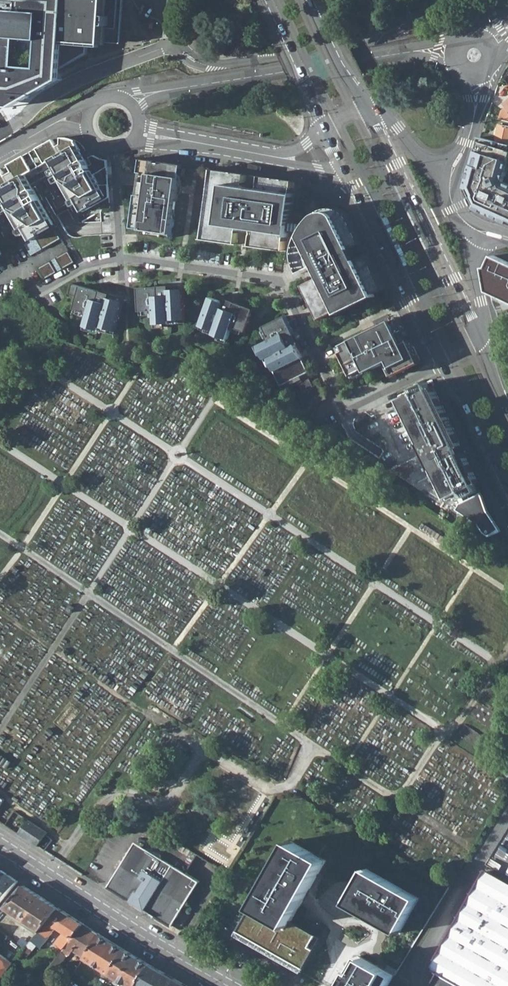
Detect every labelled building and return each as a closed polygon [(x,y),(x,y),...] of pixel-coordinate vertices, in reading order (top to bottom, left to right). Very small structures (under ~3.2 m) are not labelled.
[(9,106),(58,79),(60,58),(75,49),(76,40),(100,43),(104,0),(0,0),(0,105),(9,106)] [(505,104),(507,107),(503,111),(499,118),(507,121),(507,101),(505,104)] [(497,141),(507,144),(507,126),(501,124),(497,141)] [(54,224),(25,175),(52,159),(61,173),(59,174),(73,199),(76,197),(84,211),(110,196),(109,183),(100,184),(95,174),(108,167),(108,166),(108,160),(106,160),(105,160),(102,159),(100,158),(97,157),(95,156),(93,155),(93,154),(85,159),(75,141),(76,140),(75,139),(72,138),(71,138),(68,137),(65,137),(63,137),(61,138),(61,144),(57,146),(53,140),(8,165),(12,172),(5,176),(1,169),(0,169),(0,189),(8,203),(7,204),(21,229),(24,227),(32,240),(40,235),(39,233),(54,224)] [(475,156),(466,187),(470,188),(477,204),(475,208),(507,223),(507,176),(507,174),(507,172),(507,144),(497,141),(481,137),(475,156)] [(183,165),(143,159),(140,172),(145,173),(142,188),(138,187),(133,228),(173,234),(175,218),(174,218),(176,201),(178,201),(180,193),(179,193),(177,192),(177,188),(179,189),(183,165)] [(251,246),(285,251),(287,235),(290,235),(295,195),(293,194),(295,180),(261,176),(259,190),(245,188),(247,174),(213,169),(203,239),(237,244),(240,228),(253,230),(251,246)] [(431,245),(411,204),(407,206),(427,247),(431,245)] [(302,270),(304,272),(317,266),(323,277),(309,284),(326,318),(386,288),(370,254),(359,260),(353,249),(364,243),(355,225),(354,221),(352,219),(351,217),(349,216),(347,214),(346,213),(344,212),(342,211),(341,210),(339,210),(336,209),(333,209),(331,209),(330,209),(328,209),(326,210),(324,210),(321,212),(319,213),(317,215),(315,217),(313,219),(311,222),(309,224),(307,227),(306,228),(305,230),(304,232),(303,235),(301,238),(300,241),(299,245),(298,248),(298,250),(298,253),(298,255),(298,257),(299,261),(299,264),(300,266),(301,268),(302,270)] [(378,220),(374,222),(394,263),(398,261),(378,220)] [(40,235),(55,227),(54,224),(39,233),(40,235)] [(43,249),(62,238),(55,227),(37,238),(43,249)] [(63,269),(75,262),(69,250),(56,257),(63,269)] [(496,254),(492,267),(486,267),(490,290),(507,299),(507,260),(496,254)] [(45,279),(58,272),(51,260),(38,268),(45,279)] [(69,293),(79,296),(82,285),(72,282),(69,293)] [(323,319),(326,318),(309,284),(306,285),(323,319)] [(116,330),(124,301),(109,296),(107,305),(102,304),(100,308),(96,307),(101,291),(82,285),(79,296),(75,308),(89,312),(86,325),(100,329),(101,326),(116,330)] [(186,319),(185,288),(169,289),(170,298),(164,298),(165,303),(161,303),(160,286),(140,287),(141,311),(155,310),(156,323),(171,323),(171,319),(186,319)] [(211,296),(201,325),(215,330),(214,333),(228,339),(233,326),(247,331),(255,309),(236,302),(230,318),(226,316),(228,312),(223,310),(226,302),(211,296)] [(260,345),(266,359),(269,357),(282,385),(310,371),(296,343),(288,347),(286,343),(282,345),(280,341),(296,333),(287,315),(265,326),(272,339),(260,345)] [(347,351),(343,353),(354,375),(367,368),(368,372),(391,361),(397,374),(422,362),(412,340),(407,343),(402,332),(406,330),(400,317),(383,326),(382,323),(367,330),(369,333),(344,345),(347,351)] [(367,368),(354,375),(355,378),(368,372),(367,368)] [(300,383),(305,392),(315,387),(311,378),(300,383)] [(430,389),(427,382),(413,389),(414,393),(416,396),(430,389)] [(460,439),(435,387),(430,389),(416,396),(414,393),(400,400),(421,443),(419,444),(425,454),(392,470),(423,490),(426,489),(480,524),(484,531),(497,523),(489,510),(484,496),(481,489),(480,490),(477,484),(478,484),(481,482),(466,453),(464,454),(461,447),(463,446),(460,439)] [(18,833),(44,850),(54,836),(28,819),(18,833)] [(489,872),(507,883),(507,830),(487,864),(492,867),(489,872)] [(328,861),(291,841),(239,932),(276,953),(298,966),(305,970),(322,940),(293,923),(328,861)] [(107,886),(170,926),(198,882),(141,845),(131,848),(107,886)] [(419,898),(367,868),(348,900),(400,930),(419,898)] [(18,881),(0,869),(0,902),(18,881)] [(489,872),(433,969),(438,972),(431,985),(507,985),(507,883),(489,872)] [(6,907),(40,930),(60,907),(25,885),(6,907)] [(55,943),(59,946),(62,949),(83,923),(60,907),(40,930),(39,932),(26,946),(30,950),(34,949),(39,942),(43,944),(57,928),(64,933),(55,943)] [(39,932),(36,930),(33,933),(2,912),(0,914),(0,931),(23,950),(26,946),(39,932)] [(58,954),(47,968),(52,972),(66,956),(68,956),(72,951),(85,959),(101,934),(83,923),(62,949),(58,954)] [(101,934),(85,959),(109,974),(125,950),(101,934)] [(109,974),(127,985),(136,985),(150,965),(129,953),(125,950),(109,974)] [(47,968),(58,954),(55,952),(39,971),(42,974),(47,968)] [(2,976),(5,972),(12,963),(0,953),(0,978),(2,976)] [(360,957),(344,985),(390,985),(396,976),(360,957)] [(12,963),(5,972),(9,975),(19,962),(15,959),(12,963)] [(183,983),(150,965),(136,985),(181,985),(183,983)]
